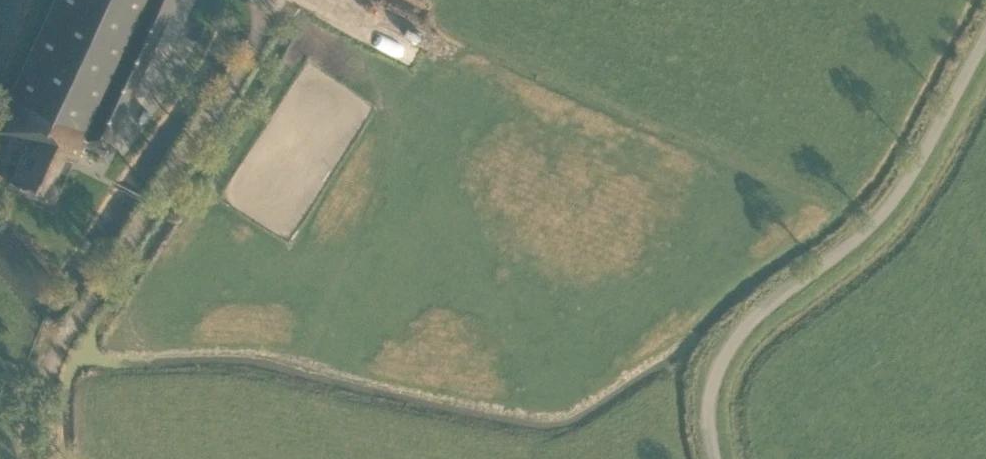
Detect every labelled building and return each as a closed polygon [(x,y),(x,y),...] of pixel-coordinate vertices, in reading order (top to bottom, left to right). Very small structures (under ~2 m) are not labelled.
[(109,150),(179,0),(54,0),(11,94),(18,97),(3,128),(29,140),(19,162),(22,163),(14,179),(20,182),(18,185),(45,198),(47,194),(52,197),(70,159),(75,161),(85,139),(109,150)]
